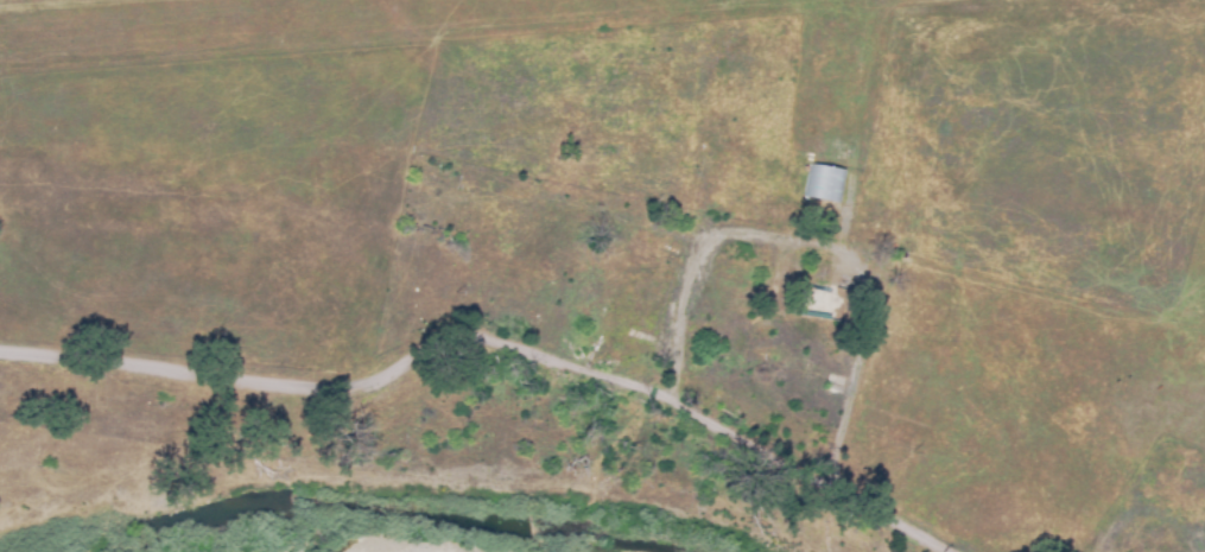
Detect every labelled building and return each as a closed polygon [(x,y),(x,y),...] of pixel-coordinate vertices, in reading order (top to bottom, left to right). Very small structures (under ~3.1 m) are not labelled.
[(811,161),(849,170),(842,203),(804,193),(811,161)] [(787,277),(849,285),(844,319),(782,311),(787,277)] [(1194,467),(1204,469),(1204,487),(1191,483),(1194,467)]
